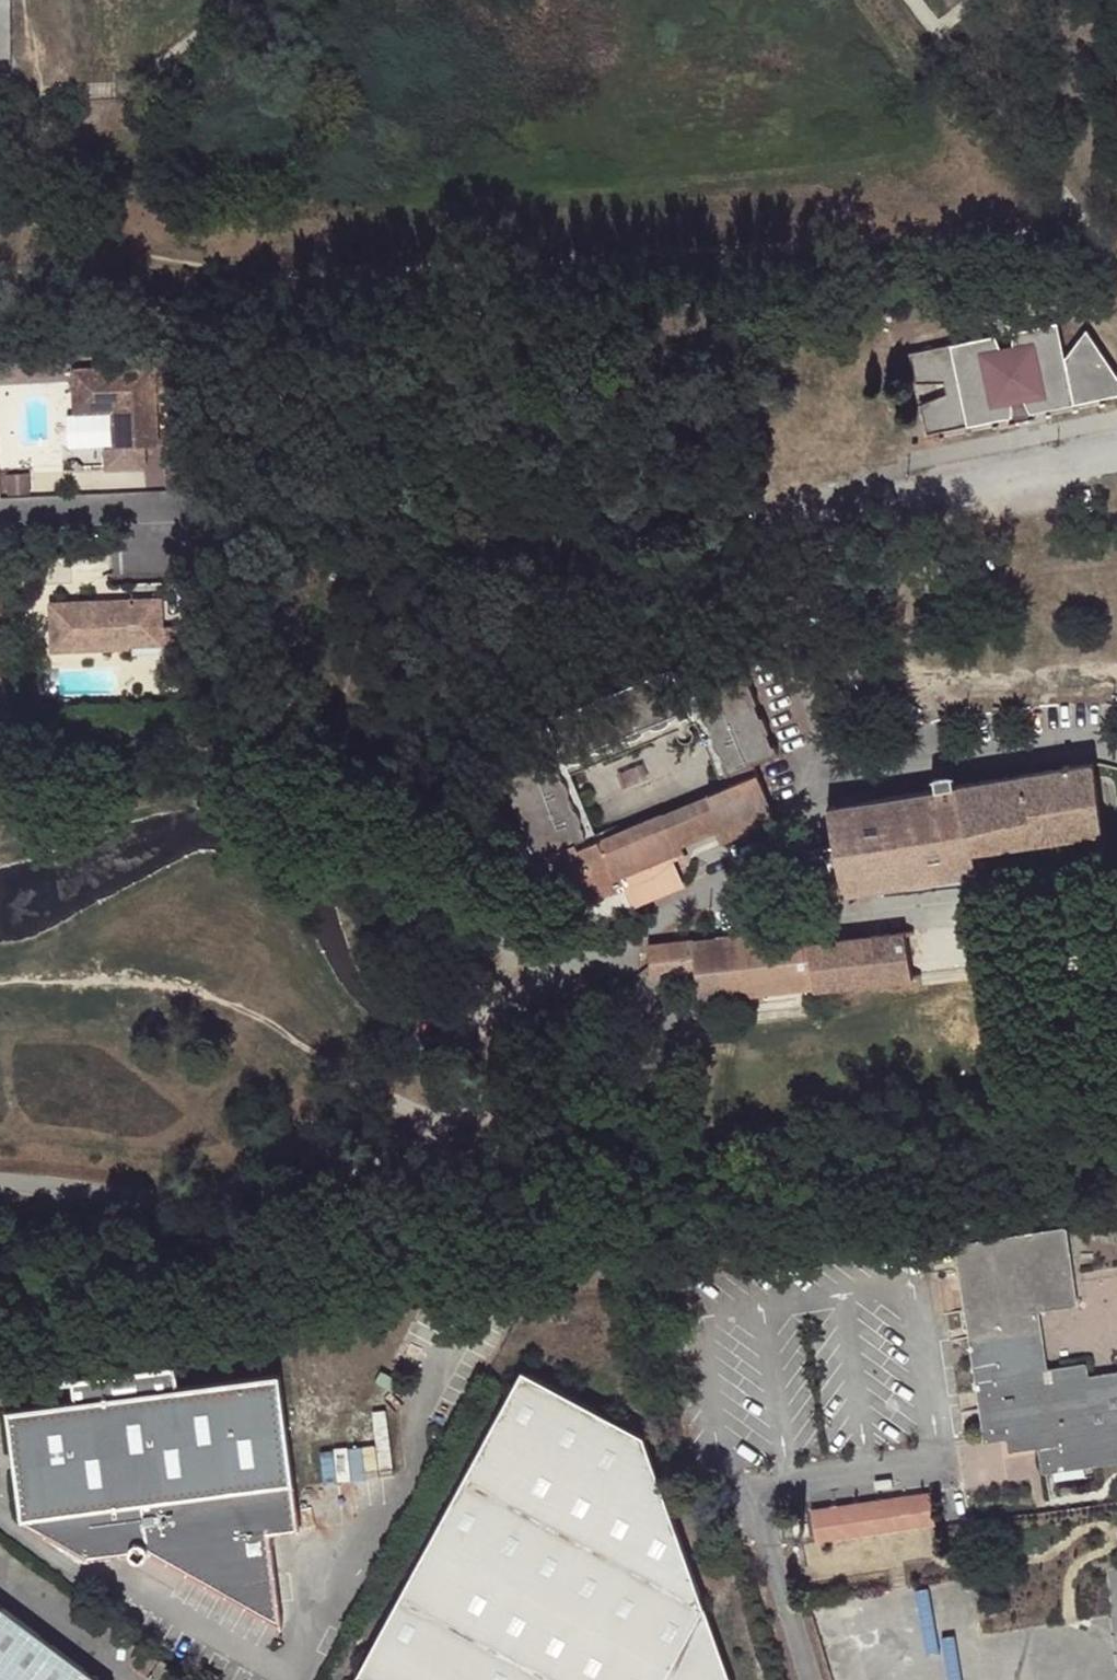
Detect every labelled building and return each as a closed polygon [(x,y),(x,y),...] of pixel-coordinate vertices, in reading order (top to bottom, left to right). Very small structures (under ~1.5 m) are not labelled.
[(1034,414),(1116,397),(1116,379),(1086,332),(1064,358),(1057,325),(1011,335),(1010,349),(1001,351),(994,338),(910,356),(915,387),(943,387),(945,396),(919,408),(926,438),(1006,420),(1007,427),(1036,422),(1034,414)] [(112,412),(114,447),(105,447),(106,470),(146,468),(144,446),(158,445),(155,365),(72,369),(74,414),(112,412)] [(163,631),(162,598),(49,602),(51,651),(131,648),(131,646),(130,632),(163,631)] [(164,644),(163,631),(130,632),(131,646),(164,644)] [(697,715),(691,700),(689,694),(680,672),(673,669),(671,674),(664,677),(659,675),(656,680),(653,682),(647,678),(646,685),(640,688),(631,685),(629,693),(626,694),(618,690),(616,697),(611,700),(605,696),(603,703),(600,705),(593,701),(590,708),(585,712),(577,707),(575,715),(570,717),(563,714),(561,721),(554,724),(565,749),(567,755),(570,761),(575,759),(577,761),(580,762),(584,763),(587,762),(590,761),(593,759),(595,756),(596,753),(597,750),(603,748),(606,750),(610,751),(613,751),(616,750),(619,748),(622,746),(623,743),(624,740),(631,738),(634,739),(637,738),(641,737),(644,736),(646,733),(648,730),(658,726),(661,727),(664,727),(667,727),(670,726),(672,724),(674,721),(674,720),(682,716),(687,719),(697,715)] [(730,761),(727,765),(732,775),(783,754),(780,746),(778,747),(773,734),(775,733),(769,718),(767,719),(761,703),(762,702),(755,684),(753,685),(750,676),(699,697),(701,701),(706,702),(710,712),(708,713),(712,724),(716,726),(721,741),(720,743),(724,752),(725,751),(730,761)] [(697,715),(724,778),(732,775),(727,765),(730,761),(725,751),(724,752),(720,743),(721,741),(716,726),(712,724),(708,713),(710,712),(706,702),(701,701),(699,697),(691,700),(697,715)] [(561,757),(594,836),(599,834),(570,761),(567,755),(561,757)] [(594,836),(561,757),(510,777),(513,785),(516,784),(521,797),(519,798),(524,812),(527,811),(532,824),(530,828),(539,848),(541,847),(545,855),(554,851),(580,841),(594,836)] [(953,786),(951,774),(951,773),(950,773),(949,773),(949,772),(948,772),(947,772),(946,772),(945,772),(944,772),(943,772),(942,772),(941,772),(940,772),(939,773),(938,773),(937,774),(936,774),(935,775),(934,777),(935,788),(827,806),(841,892),(971,871),(967,850),(1102,828),(1092,763),(953,786)] [(729,828),(777,808),(763,774),(715,793),(729,828)] [(726,829),(712,794),(666,813),(680,847),(726,829)] [(730,832),(779,812),(777,808),(729,828),(730,832)] [(779,812),(730,832),(733,838),(781,818),(779,812)] [(666,813),(611,835),(583,847),(580,841),(554,851),(569,883),(580,878),(591,899),(621,887),(620,883),(630,879),(637,896),(683,879),(677,862),(672,850),(680,847),(666,813)] [(580,841),(583,847),(611,835),(609,829),(599,834),(594,836),(580,841)] [(672,850),(677,862),(685,858),(680,847),(672,850)] [(694,937),(694,935),(649,940),(653,976),(697,971),(700,1002),(908,979),(903,931),(811,941),(809,924),(694,937)] [(1068,1224),(962,1241),(990,1430),(1043,1422),(1048,1458),(1116,1449),(1116,1368),(1092,1372),(1091,1359),(1044,1365),(1034,1297),(1079,1291),(1072,1246),(1068,1224)] [(274,1535),(304,1531),(283,1376),(183,1389),(180,1367),(75,1381),(78,1404),(12,1412),(26,1523),(95,1560),(134,1552),(137,1556),(138,1559),(142,1560),(146,1560),(150,1559),(153,1556),(285,1629),(274,1535)] [(646,1431),(526,1367),(358,1679),(727,1679),(696,1585),(646,1431)] [(1048,1458),(1049,1467),(1116,1457),(1116,1449),(1048,1458)] [(939,1518),(881,1528),(889,1568),(946,1557),(939,1518)] [(0,1605),(0,1679),(101,1679),(0,1605)] [(201,1677),(206,1679),(220,1679),(224,1675),(208,1666),(201,1677)]
